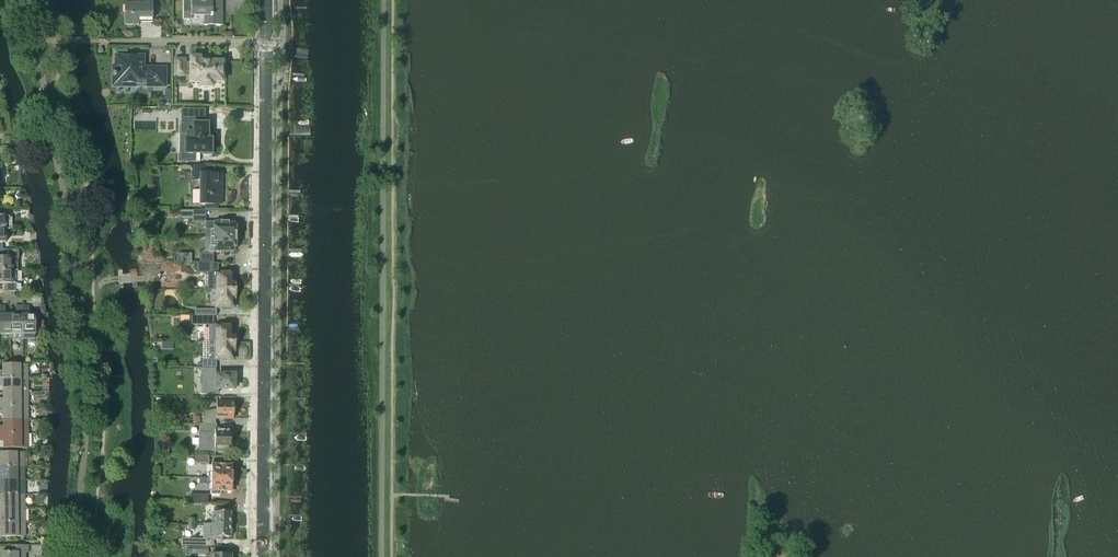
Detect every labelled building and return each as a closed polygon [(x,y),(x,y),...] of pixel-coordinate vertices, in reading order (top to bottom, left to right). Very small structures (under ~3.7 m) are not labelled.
[(152,0),(138,0),(138,4),(124,4),(124,25),(138,25),(138,17),(152,17),(152,5),(152,0)] [(191,15),(204,15),(204,25),(221,25),(222,1),(212,1),(212,0),(183,0),(183,5),(183,19),(191,19),(191,15)] [(113,77),(113,83),(133,83),(133,87),(148,87),(148,85),(164,85),(164,69),(147,69),(147,72),(141,72),(141,58),(116,57),(116,66),(113,66),(113,74),(112,74),(112,77),(113,77)] [(200,87),(212,87),(212,82),(222,82),(222,62),(199,62),(199,58),(190,58),(190,62),(184,62),(184,60),(175,60),(175,75),(184,75),(184,73),(190,73),(190,82),(200,82),(200,87)] [(181,152),(181,161),(194,162),(194,153),(202,153),(202,155),(211,155),(211,144),(210,144),(210,140),(210,132),(206,132),(207,124),(203,124),(203,110),(182,110),(181,134),(186,134),(185,152),(181,152)] [(192,204),(218,205),(221,205),(221,183),(217,183),(217,174),(206,173),(206,166),(192,166),(192,180),(199,180),(199,191),(192,191),(192,204)] [(205,228),(205,238),(235,238),(235,228),(234,228),(234,224),(229,224),(229,222),(204,222),(204,211),(192,211),(192,223),(204,226),(204,228),(205,228)] [(205,238),(205,250),(205,251),(200,253),(200,264),(212,264),(212,253),(228,253),(228,252),(234,252),(234,248),(235,248),(235,238),(205,238)] [(16,271),(16,258),(19,258),(19,250),(2,250),(0,250),(0,271),(16,271)] [(198,267),(198,273),(211,273),(212,264),(200,264),(200,267),(198,267)] [(0,271),(0,292),(17,292),(16,271),(0,271)] [(210,290),(216,290),(235,290),(235,278),(232,278),(232,273),(213,273),(211,273),(207,273),(207,290),(210,290)] [(235,290),(216,290),(210,290),(210,307),(216,307),(232,307),(232,302),(235,302),(235,290)] [(11,338),(10,315),(5,315),(5,306),(0,306),(0,334),(9,334),(9,338),(11,338)] [(10,315),(11,338),(11,339),(22,339),(22,334),(23,334),(22,306),(16,306),(16,315),(10,315)] [(29,306),(22,306),(23,334),(22,334),(22,339),(35,339),(35,315),(29,315),(29,306)] [(194,316),(191,316),(191,325),(202,325),(202,323),(213,323),(213,316),(194,316)] [(208,342),(216,342),(235,342),(235,330),(232,330),(232,325),(216,325),(213,325),(208,325),(208,342)] [(231,355),(234,355),(235,342),(216,342),(208,342),(208,360),(202,360),(202,368),(216,369),(216,360),(231,360),(231,355)] [(27,379),(27,365),(3,365),(3,372),(0,372),(0,379),(27,379)] [(202,368),(200,368),(200,375),(201,375),(202,375),(202,384),(206,384),(206,393),(206,394),(217,394),(217,393),(216,393),(216,389),(234,390),(234,375),(216,375),(216,369),(202,368)] [(3,393),(27,393),(27,379),(0,379),(0,386),(3,386),(3,393)] [(27,406),(27,393),(3,393),(3,400),(0,400),(0,407),(27,406)] [(234,412),(234,403),(216,403),(216,409),(202,412),(202,424),(214,424),(215,424),(215,418),(232,418),(232,412),(234,412)] [(3,421),(28,420),(27,406),(0,407),(0,414),(3,414),(3,421)] [(28,434),(28,420),(3,421),(3,427),(0,427),(0,434),(28,434)] [(201,424),(200,434),(208,434),(207,450),(229,450),(229,438),(233,438),(233,431),(214,430),(214,424),(202,424),(201,424)] [(0,434),(0,442),(4,441),(4,449),(28,448),(28,434),(0,434)] [(24,467),(24,453),(0,453),(0,467),(24,467)] [(208,473),(208,478),(231,479),(231,466),(219,465),(219,462),(211,462),(211,473),(208,473)] [(24,481),(24,467),(0,467),(0,481),(24,481)] [(208,478),(199,478),(199,484),(211,484),(211,495),(219,495),(219,492),(231,492),(231,479),(208,478)] [(24,495),(24,481),(0,481),(0,495),(24,495)] [(0,509),(24,508),(24,495),(0,495),(0,502),(0,509)] [(189,495),(189,503),(206,503),(207,495),(189,495)] [(24,522),(24,508),(0,509),(0,515),(0,523),(24,522)] [(213,509),(213,524),(230,524),(231,512),(222,512),(222,509),(213,509)] [(0,523),(0,530),(0,537),(25,537),(24,522),(0,523)] [(230,524),(213,524),(203,524),(203,526),(204,526),(203,539),(211,539),(211,540),(222,540),(222,537),(230,537),(230,524)] [(1,556),(25,556),(25,553),(28,553),(28,545),(14,546),(14,552),(1,553),(1,556)]
